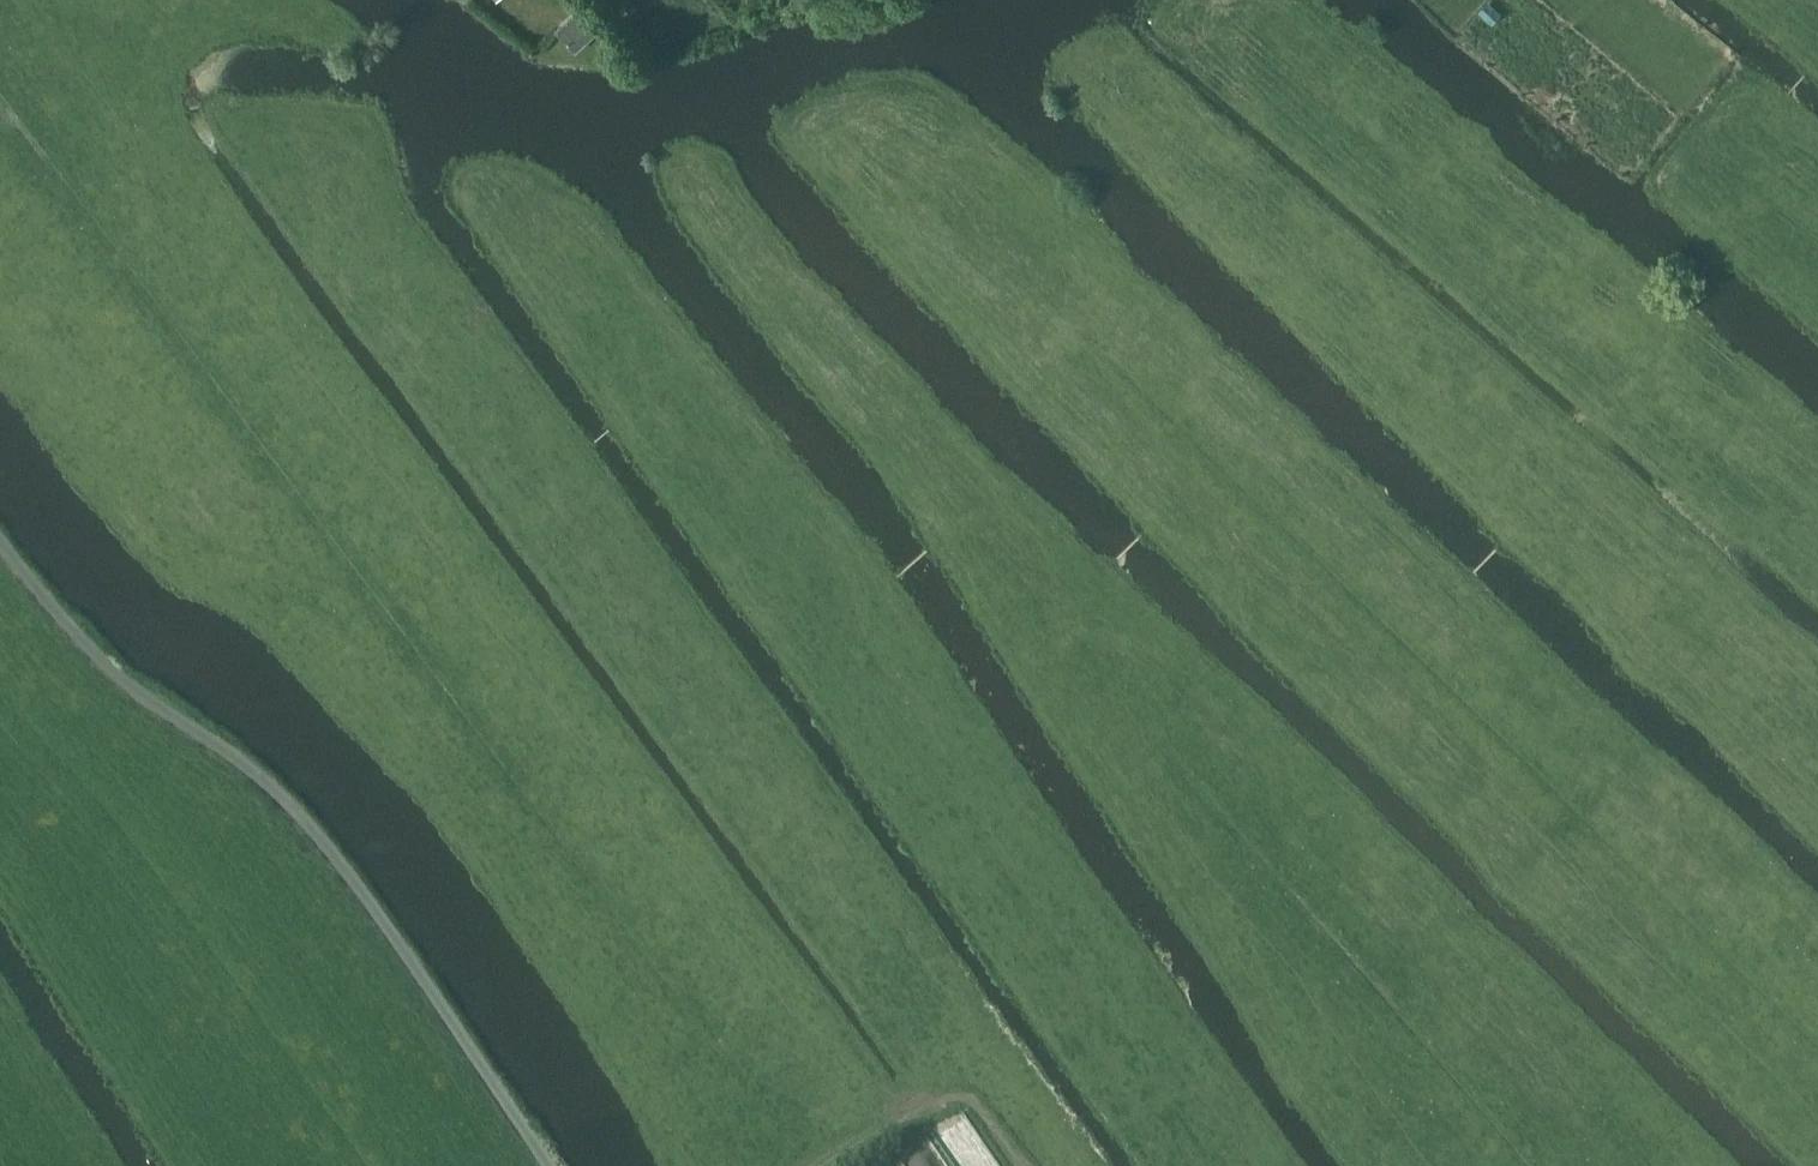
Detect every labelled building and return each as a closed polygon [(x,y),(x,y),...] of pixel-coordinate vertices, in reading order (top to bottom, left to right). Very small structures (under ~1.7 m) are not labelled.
[(555,28),(574,51),(597,30),(576,8),(555,28)]
